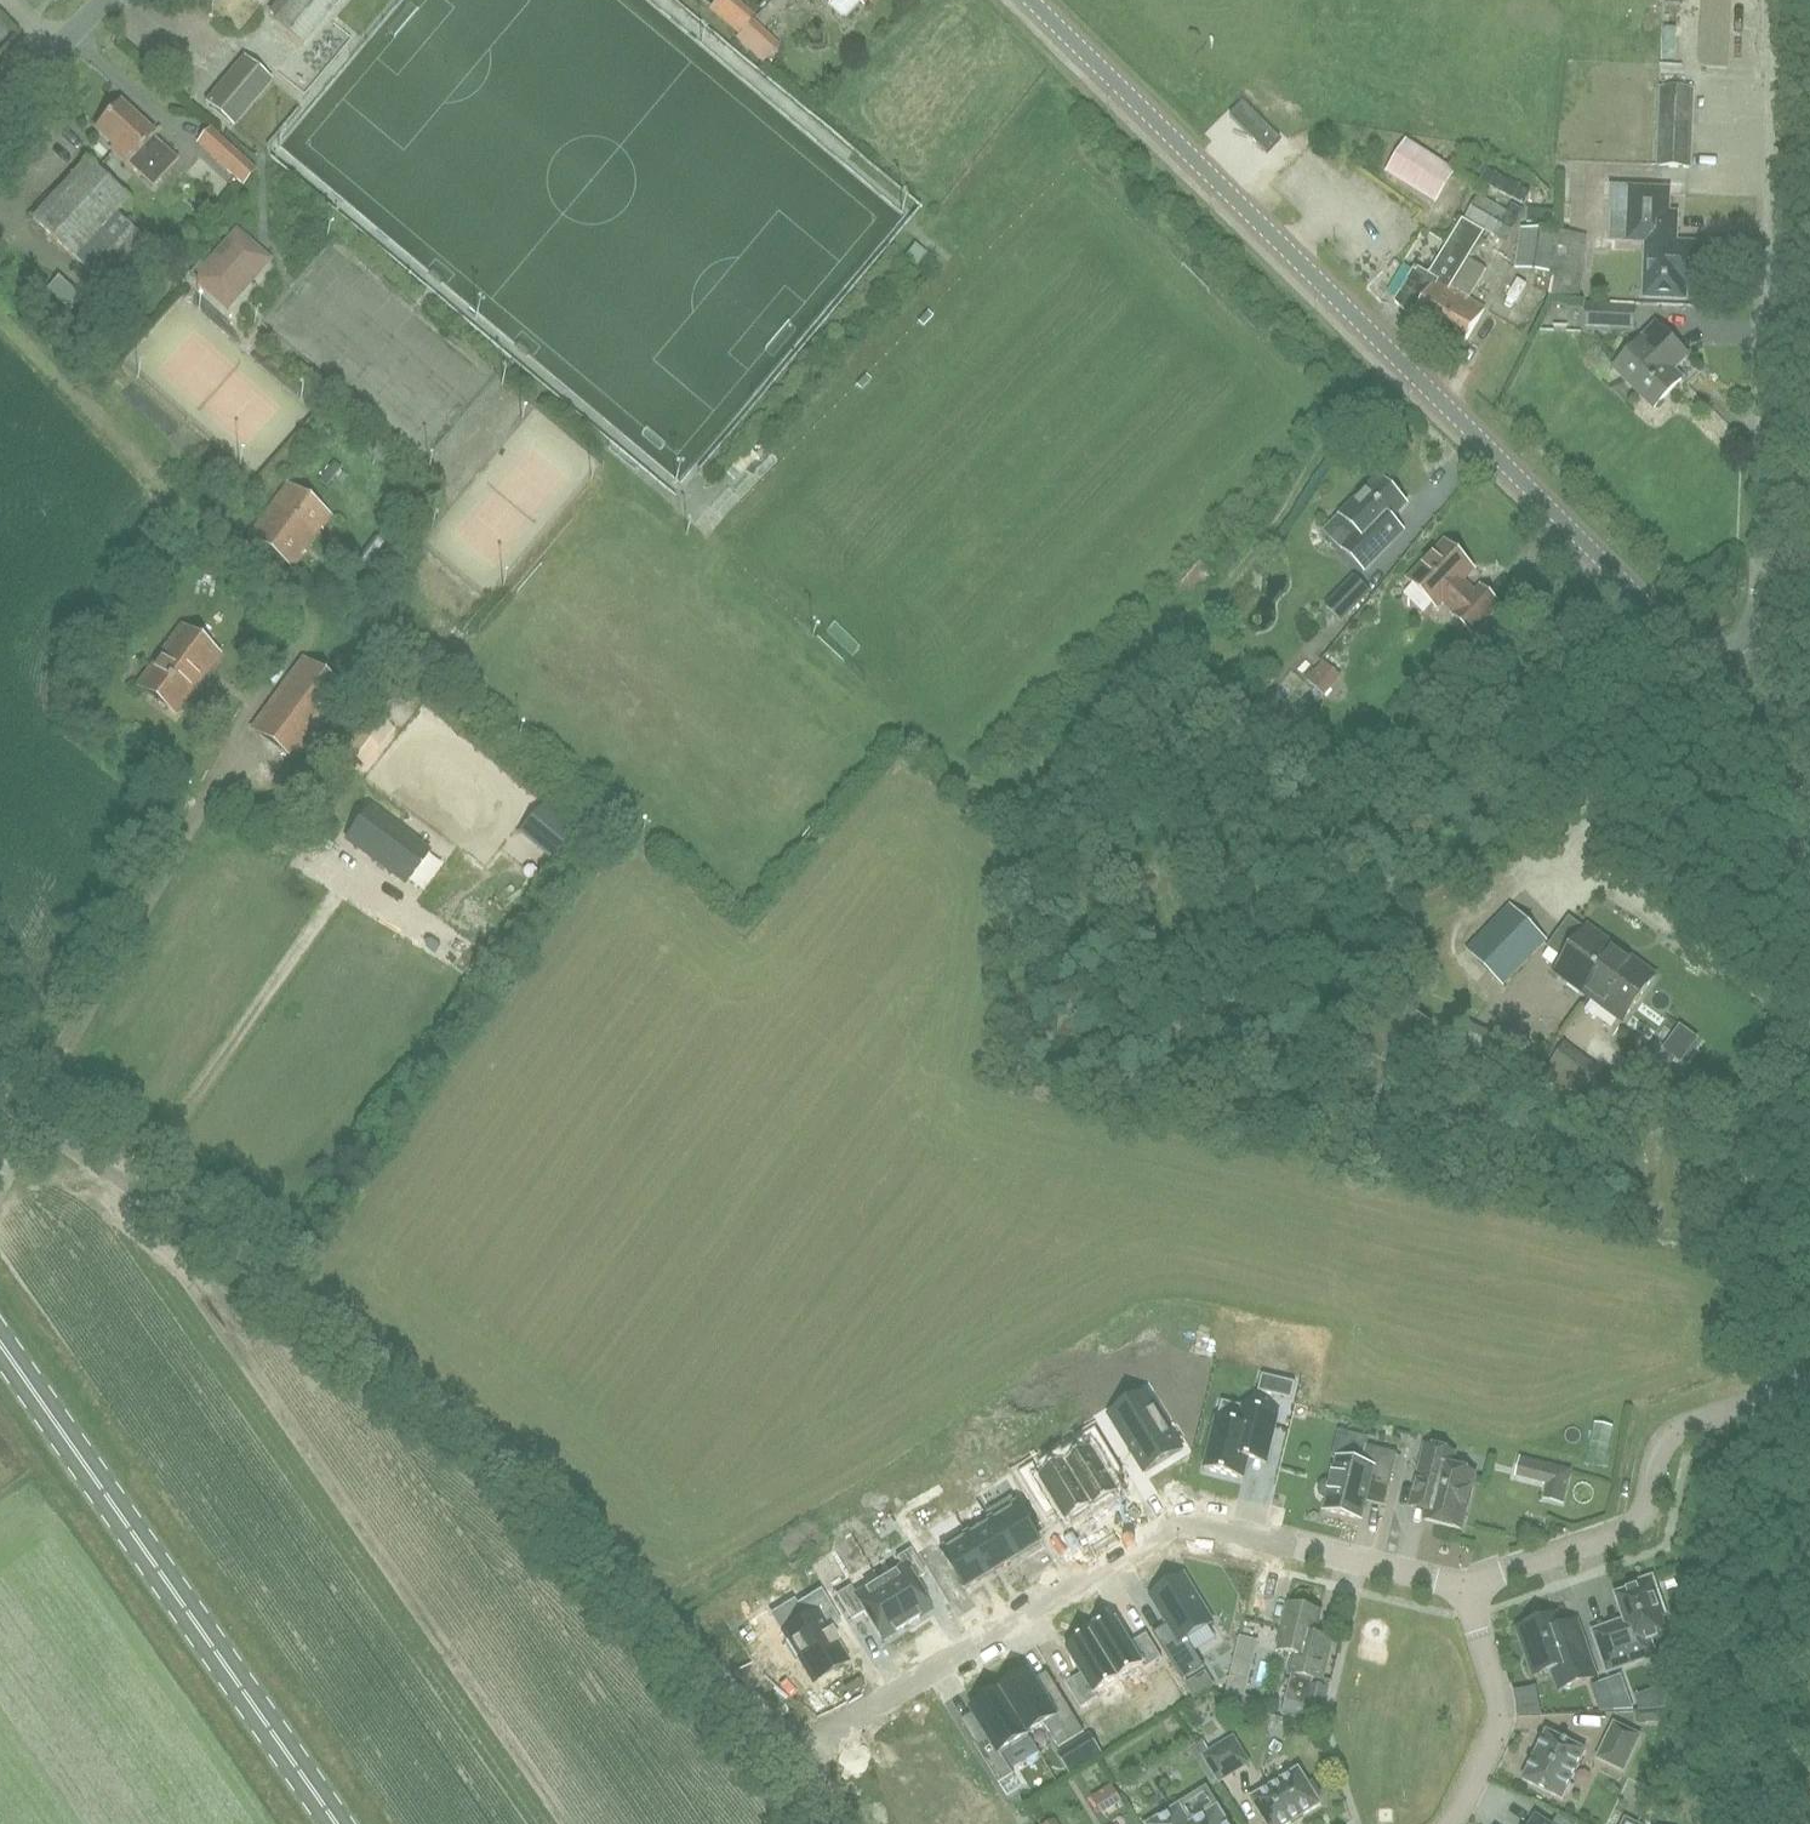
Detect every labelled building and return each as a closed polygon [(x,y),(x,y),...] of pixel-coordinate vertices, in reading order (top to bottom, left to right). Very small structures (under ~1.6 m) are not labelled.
[(335,8),(342,0),(294,0),(275,22),(302,45),(335,8)] [(830,0),(833,3),(830,6),(843,19),(848,18),(863,3),(863,4),(867,0),(830,0)] [(743,7),(727,26),(740,36),(756,17),(743,7)] [(234,128),(274,82),(246,59),(207,105),(234,128)] [(1712,74),(1712,85),(1735,86),(1735,74),(1712,74)] [(1693,91),(1662,90),(1659,168),(1690,169),(1693,91)] [(1244,105),(1231,119),(1268,154),(1281,141),(1244,105)] [(179,161),(154,138),(120,107),(98,131),(117,148),(113,152),(128,166),(153,189),(179,161)] [(242,187),(256,172),(211,130),(197,145),(242,187)] [(1389,173),(1437,203),(1455,173),(1407,144),(1389,173)] [(34,222),(77,261),(109,290),(150,246),(118,217),(130,202),(88,163),(34,222)] [(1526,208),(1533,195),(1488,172),(1482,185),(1526,208)] [(1507,245),(1525,214),(1513,207),(1509,214),(1479,197),(1465,221),(1507,245)] [(1529,226),(1559,228),(1559,214),(1530,213),(1529,226)] [(1648,215),(1646,278),(1650,278),(1650,298),(1645,298),(1645,299),(1675,300),(1685,300),(1686,286),(1700,286),(1701,276),(1702,246),(1676,245),(1677,216),(1648,215)] [(184,271),(196,281),(227,310),(270,263),(227,224),(184,271)] [(1468,302),(1486,272),(1468,261),(1482,238),(1461,225),(1430,278),(1416,270),(1396,305),(1414,323),(1414,324),(1461,352),(1485,311),(1468,302)] [(1580,302),(1588,239),(1521,230),(1515,273),(1552,278),(1550,298),(1580,302)] [(49,292),(74,314),(84,303),(60,280),(49,292)] [(1585,308),(1585,327),(1634,329),(1634,309),(1585,308)] [(1672,373),(1686,359),(1673,347),(1675,345),(1658,328),(1643,343),(1642,343),(1615,370),(1655,410),(1682,382),(1672,373)] [(1364,571),(1389,547),(1405,530),(1393,519),(1406,506),(1380,480),(1342,518),(1360,535),(1344,551),(1364,571)] [(294,568),(330,518),(288,488),(252,537),(294,568)] [(1437,609),(1441,605),(1472,635),(1498,608),(1481,591),(1474,598),(1460,585),(1473,572),(1446,546),(1410,582),(1437,609)] [(1327,606),(1343,622),(1369,596),(1353,580),(1327,606)] [(175,714),(217,658),(184,632),(142,688),(175,714)] [(1308,682),(1326,698),(1342,679),(1324,663),(1308,682)] [(295,760),(344,694),(305,665),(256,731),(295,760)] [(412,735),(431,717),(424,710),(404,727),(412,735)] [(574,832),(544,807),(526,829),(556,854),(574,832)] [(430,853),(371,809),(347,841),(406,885),(430,853)] [(1505,987),(1547,943),(1510,907),(1468,952),(1505,987)] [(1657,979),(1615,949),(1589,929),(1556,974),(1624,1023),(1657,979)] [(1506,1072),(1517,1047),(1471,1026),(1465,1040),(1465,1039),(1459,1037),(1453,1049),(1506,1072)] [(1263,1376),(1259,1393),(1292,1401),(1296,1385),(1263,1376)] [(1147,1393),(1110,1416),(1117,1429),(1145,1474),(1183,1451),(1155,1406),(1147,1393)] [(1218,1421),(1206,1471),(1243,1480),(1248,1461),(1264,1465),(1266,1465),(1267,1463),(1271,1444),(1278,1416),(1245,1408),(1244,1409),(1240,1427),(1218,1422),(1218,1421)] [(1124,1474),(1096,1430),(1082,1439),(1090,1452),(1067,1465),(1066,1463),(1065,1464),(1094,1511),(1119,1496),(1111,1482),(1124,1474)] [(1362,1466),(1338,1460),(1333,1484),(1327,1482),(1323,1484),(1320,1487),(1318,1491),(1320,1496),(1323,1499),(1328,1500),(1326,1512),(1361,1521),(1365,1503),(1370,1484),(1390,1489),(1398,1455),(1366,1447),(1362,1466)] [(1412,1508),(1428,1512),(1426,1522),(1461,1530),(1475,1475),(1452,1469),(1456,1455),(1426,1447),(1412,1508)] [(1534,1480),(1538,1464),(1521,1459),(1517,1476),(1534,1480)] [(1068,1525),(1092,1510),(1093,1512),(1094,1511),(1065,1464),(1042,1478),(1034,1466),(1020,1475),(1047,1519),(1060,1511),(1068,1525)] [(1013,1499),(988,1514),(990,1518),(1016,1560),(1041,1544),(1013,1499)] [(990,1518),(966,1533),(991,1575),(1016,1560),(990,1518)] [(966,1533),(941,1549),(966,1590),(991,1575),(966,1533)] [(903,1569),(880,1584),(907,1627),(931,1612),(914,1583),(926,1576),(911,1551),(897,1560),(903,1569)] [(1152,1598),(1169,1626),(1154,1635),(1183,1682),(1205,1668),(1187,1639),(1213,1623),(1185,1578),(1152,1598)] [(1608,1673),(1648,1659),(1656,1657),(1650,1641),(1666,1636),(1660,1619),(1665,1617),(1652,1579),(1635,1585),(1637,1590),(1617,1597),(1626,1622),(1594,1634),(1608,1673)] [(850,1588),(837,1597),(852,1622),(864,1614),(882,1642),(907,1627),(880,1584),(857,1598),(850,1588)] [(802,1620),(784,1632),(790,1643),(786,1645),(796,1661),(800,1659),(815,1683),(846,1664),(836,1647),(840,1645),(832,1633),(828,1635),(823,1626),(837,1617),(836,1615),(822,1592),(797,1607),(795,1609),(802,1620)] [(1322,1682),(1330,1649),(1332,1640),(1315,1636),(1321,1613),(1290,1606),(1279,1652),(1295,1656),(1290,1675),(1322,1682)] [(1595,1678),(1583,1642),(1577,1625),(1561,1630),(1557,1618),(1519,1631),(1535,1677),(1553,1671),(1560,1690),(1595,1678)] [(1116,1620),(1091,1636),(1120,1681),(1143,1667),(1145,1671),(1163,1660),(1147,1635),(1132,1645),(1116,1620)] [(1082,1676),(1066,1685),(1082,1710),(1099,1700),(1096,1695),(1120,1681),(1091,1636),(1067,1651),(1082,1676)] [(1001,1692),(1000,1692),(1000,1693),(1001,1693),(1028,1736),(1029,1735),(1045,1725),(1059,1749),(1085,1733),(1064,1700),(1050,1709),(1034,1682),(1029,1674),(1026,1676),(1024,1672),(1009,1681),(1012,1685),(1001,1692)] [(1206,1675),(1187,1686),(1195,1699),(1213,1687),(1206,1675)] [(1622,1677),(1607,1683),(1617,1712),(1634,1711),(1622,1677)] [(1231,1679),(1226,1700),(1238,1708),(1251,1711),(1253,1701),(1243,1699),(1247,1683),(1231,1679)] [(1617,1712),(1607,1683),(1592,1688),(1601,1713),(1617,1712)] [(1321,1720),(1325,1703),(1328,1691),(1312,1687),(1305,1716),(1321,1720)] [(976,1708),(973,1710),(975,1714),(988,1735),(974,1744),(999,1784),(1015,1775),(1013,1772),(1004,1757),(1031,1741),(1032,1740),(1029,1735),(1028,1736),(1001,1693),(1000,1693),(990,1699),(988,1695),(973,1704),(976,1708)] [(1640,1737),(1614,1725),(1597,1759),(1624,1772),(1640,1737)] [(1523,1781),(1562,1800),(1586,1751),(1546,1732),(1523,1781)] [(1091,1736),(1060,1755),(1071,1774),(1102,1755),(1091,1736)] [(1219,1783),(1248,1765),(1233,1740),(1204,1758),(1219,1783)] [(1321,1806),(1318,1800),(1322,1798),(1314,1784),(1310,1787),(1300,1771),(1251,1800),(1266,1823),(1292,1823),(1321,1806)] [(1110,1819),(1130,1807),(1119,1788),(1098,1800),(1110,1819)] [(1179,1808),(1154,1823),(1189,1823),(1179,1808)] [(1218,1810),(1195,1823),(1226,1823),(1218,1810)]
